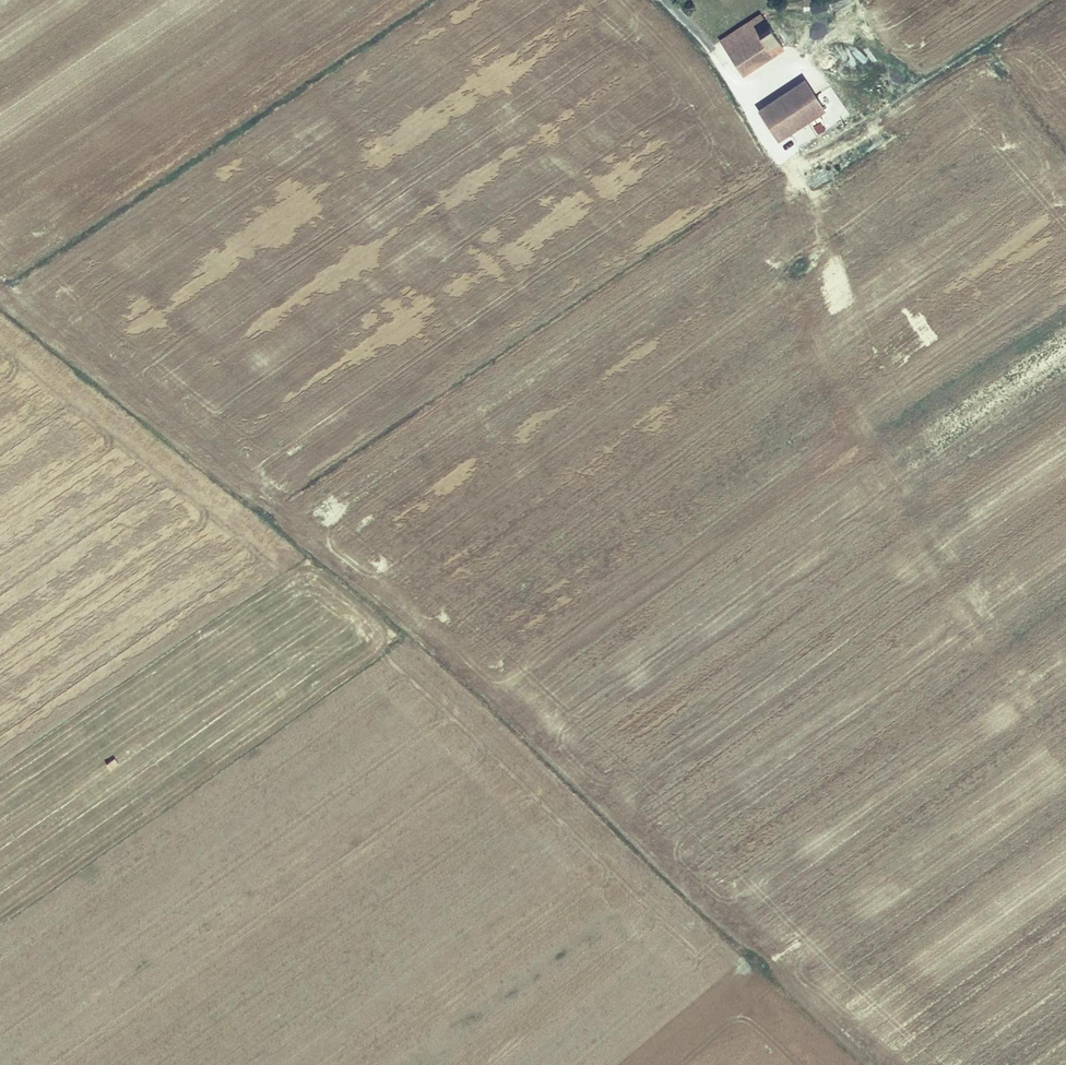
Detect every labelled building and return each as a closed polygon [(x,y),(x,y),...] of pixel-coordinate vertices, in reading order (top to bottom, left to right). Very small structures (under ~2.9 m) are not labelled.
[(810,1),(810,12),(827,11),(826,1),(810,1)] [(724,40),(746,73),(784,47),(763,14),(724,40)] [(782,137),(824,110),(806,80),(762,108),(782,137)]
